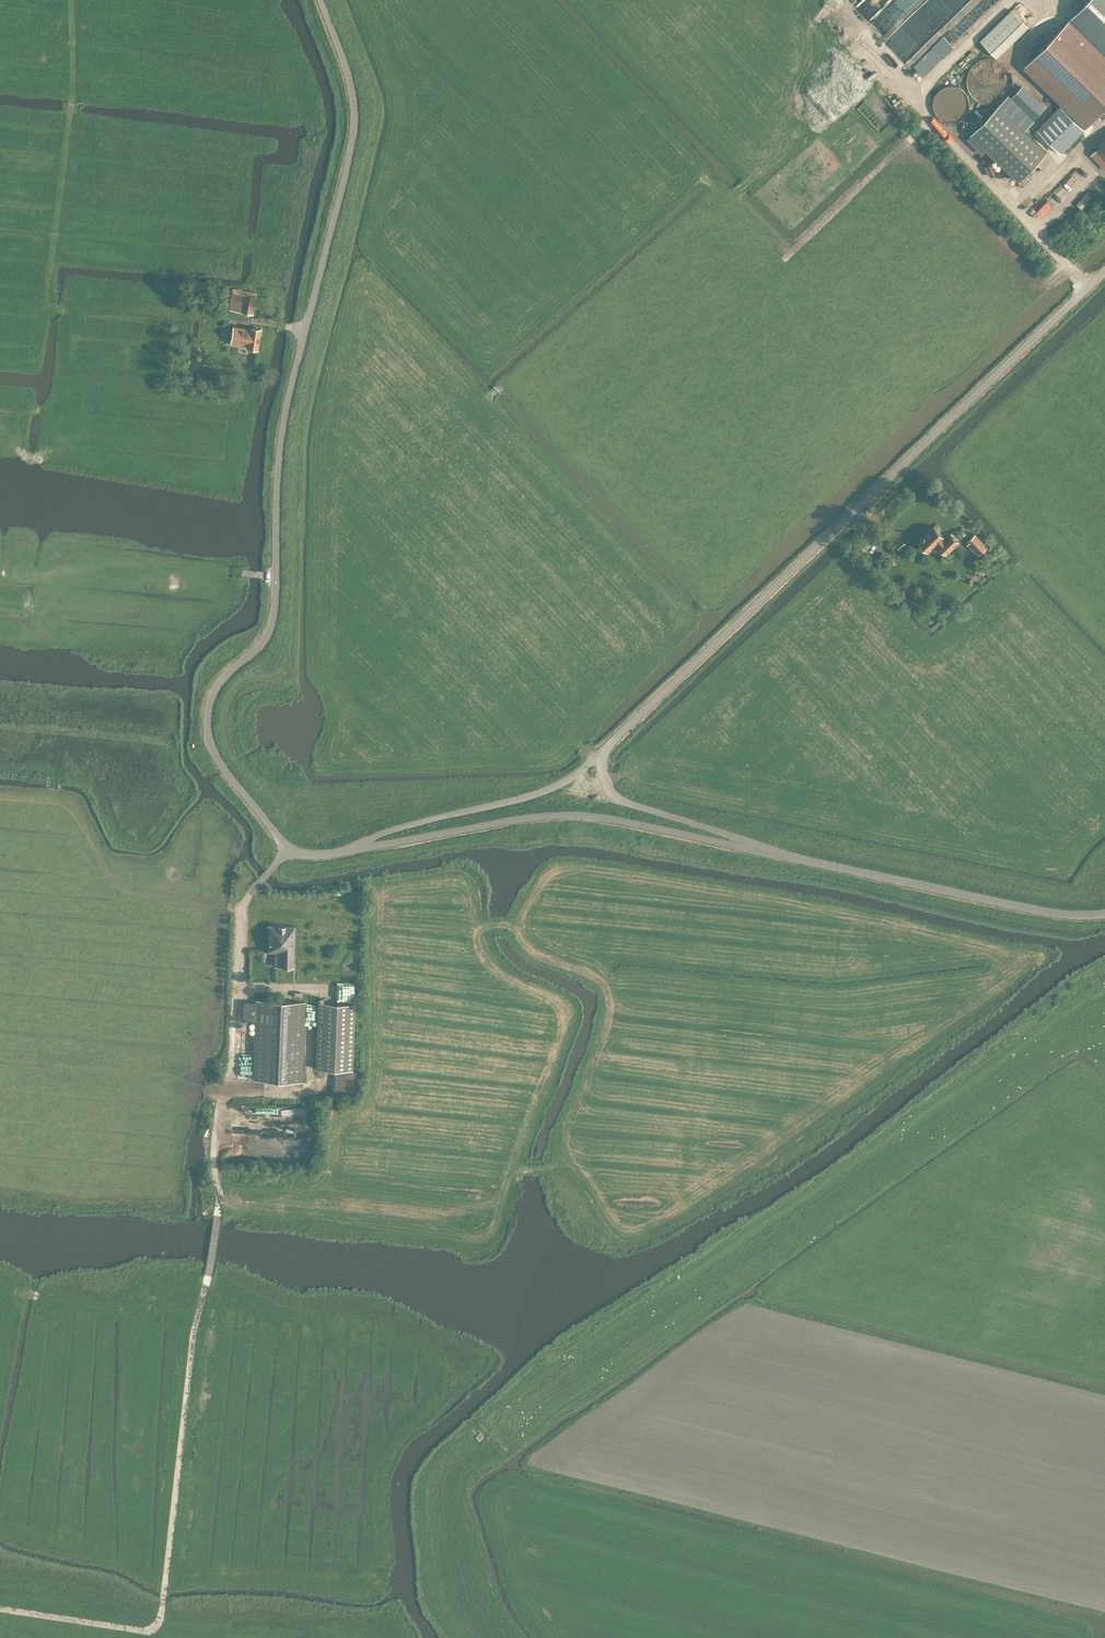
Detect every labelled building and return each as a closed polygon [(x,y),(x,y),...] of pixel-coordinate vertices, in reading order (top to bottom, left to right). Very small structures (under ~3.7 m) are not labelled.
[(913,0),(895,0),(876,19),(886,28),(913,0)] [(943,0),(927,0),(891,43),(898,49),(932,9),(934,11),(943,0)] [(963,0),(948,0),(915,31),(922,39),(963,0)] [(923,52),(930,59),(991,0),(978,0),(923,52)] [(939,27),(943,31),(970,2),(967,0),(965,0),(939,27)] [(1070,18),(1052,35),(1023,66),(1085,127),(1104,108),(1104,109),(1104,0),(1087,0),(1070,18)] [(948,45),(957,54),(983,28),(978,23),(992,9),(988,5),(948,45)] [(980,39),(997,56),(1029,25),(1012,8),(980,39)] [(1009,83),(1009,82),(1008,79),(1007,75),(1005,71),(1003,68),(1000,66),(997,64),(993,63),(990,62),(986,63),(983,63),(979,65),(975,67),(972,71),(970,74),(969,78),(968,82),(969,86),(969,89),(971,93),(974,96),(976,99),(980,101),(984,102),(987,103),(992,102),(996,101),(999,99),(1002,97),(1005,94),(1007,91),(1008,87),(1009,83)] [(969,107),(969,103),(967,99),(966,97),(964,94),(961,92),(958,90),(954,89),(951,89),(948,89),(945,90),(942,92),(939,94),(937,97),(935,99),(934,103),(933,107),(934,110),(935,114),(936,116),(938,119),(941,121),(944,123),(946,124),(950,124),(954,124),(958,123),(961,121),(964,119),(966,116),(968,114),(969,110),(969,107)] [(1085,127),(1061,103),(1037,128),(1061,152),(1085,127)] [(1046,151),(998,104),(970,132),(1018,179),(1046,151)] [(1100,141),(1102,143),(1091,153),(1104,168),(1104,136),(1100,141)] [(1042,215),(1047,221),(1077,194),(1070,186),(1082,175),(1078,171),(1047,199),(1053,205),(1042,215)] [(234,291),(231,309),(253,312),(255,294),(234,291)] [(233,325),(230,342),(246,344),(246,346),(257,348),(261,328),(249,326),(249,328),(233,325)] [(938,544),(946,552),(959,540),(951,532),(945,537),(934,525),(918,540),(928,550),(937,542),(938,543),(938,544)] [(968,540),(980,552),(987,545),(975,533),(968,540)] [(268,924),(267,950),(280,950),(280,964),(293,965),(294,925),(285,924),(278,923),(278,924),(268,924)] [(254,1018),(254,1031),(252,1078),(302,1080),(305,1000),(255,998),(255,1000),(243,1000),(242,1018),(254,1018)] [(315,1067),(352,1068),(354,1002),(318,1000),(315,1067)] [(270,1146),(311,1147),(312,1132),(270,1131),(270,1146)]
